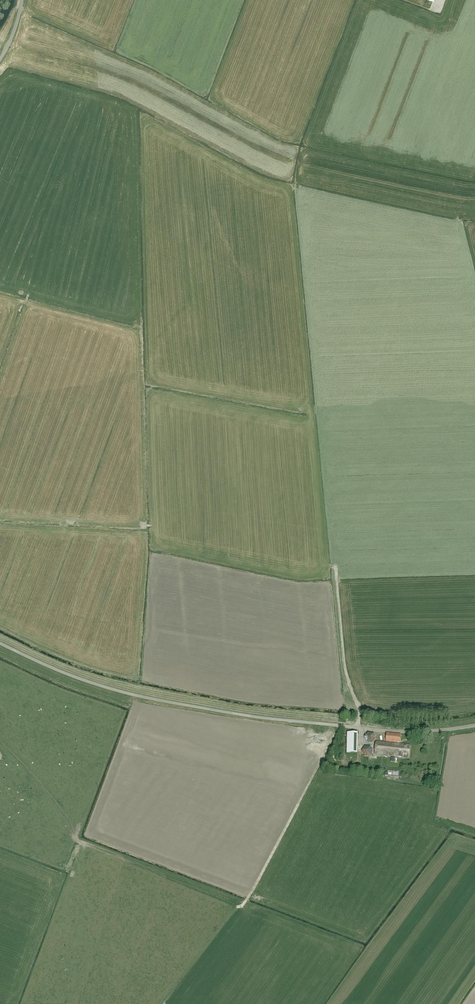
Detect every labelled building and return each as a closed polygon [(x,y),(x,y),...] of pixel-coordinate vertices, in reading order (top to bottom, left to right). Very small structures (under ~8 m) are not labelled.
[(357,733),(347,732),(347,753),(357,753),(357,733)] [(394,743),(376,741),(374,754),(408,757),(410,745),(400,744),(401,734),(386,733),(385,741),(394,742),(394,743)] [(372,746),(366,750),(368,754),(374,751),(372,746)]
